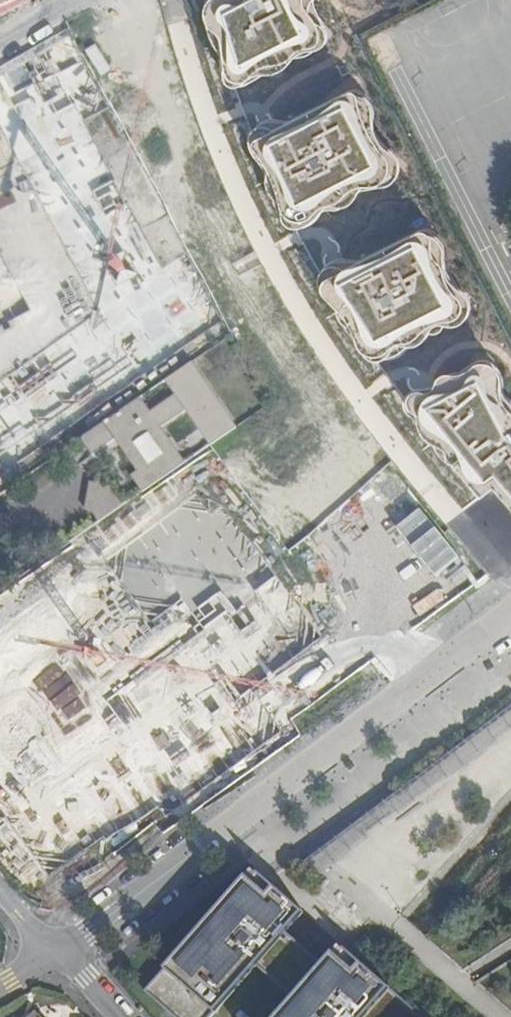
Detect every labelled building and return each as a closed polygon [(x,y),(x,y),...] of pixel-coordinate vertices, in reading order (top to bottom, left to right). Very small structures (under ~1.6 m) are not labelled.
[(223,27),(254,140),(285,218),(335,302),(390,385),(447,459),(510,520),(510,339),(361,35),(411,10),(406,0),(220,0),(223,27)] [(86,143),(72,108),(0,137),(0,173),(1,177),(86,143)] [(209,440),(236,421),(193,358),(167,377),(177,391),(152,408),(142,394),(122,408),(106,419),(83,435),(94,452),(117,436),(140,468),(133,472),(142,487),(185,457),(161,421),(185,404),(209,440)] [(99,517),(123,500),(110,481),(90,478),(86,505),(91,506),(99,517)] [(246,876),(145,991),(174,1016),(212,1016),(256,966),(293,997),(276,1016),(424,1016),(346,950),(339,958),(333,953),(324,965),(288,934),(306,914),(258,873),(252,881),(246,876)]
